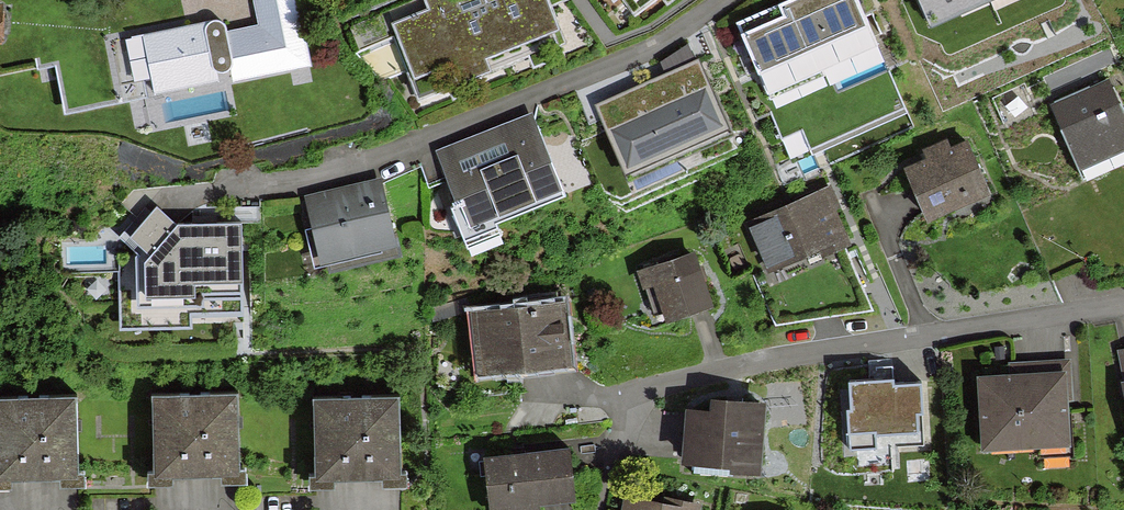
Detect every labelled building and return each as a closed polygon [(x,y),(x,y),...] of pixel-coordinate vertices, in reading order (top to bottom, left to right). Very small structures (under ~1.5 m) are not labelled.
[(298,0),(259,0),(266,28),(228,37),(224,21),(145,39),(159,99),(238,81),(239,86),(314,69),(298,0)] [(421,101),(562,45),(544,0),(426,0),(431,12),(392,28),(421,101)] [(634,15),(655,0),(624,0),(634,15)] [(738,27),(760,77),(868,30),(855,0),(799,0),(738,27)] [(666,89),(617,111),(638,156),(715,122),(689,64),(660,76),(666,89)] [(1051,105),(1082,172),(1123,153),(1123,105),(1111,77),(1051,105)] [(531,115),(439,152),(471,229),(563,192),(531,115)] [(965,140),(906,167),(927,214),(986,188),(965,140)] [(383,183),(313,200),(331,271),(400,254),(383,183)] [(830,192),(750,227),(769,272),(823,248),(826,255),(847,245),(832,211),(838,209),(830,192)] [(178,219),(145,253),(146,297),(202,296),(202,286),(243,286),(241,217),(178,219)] [(694,251),(644,269),(663,321),(713,304),(694,251)] [(561,306),(477,315),(482,370),(567,361),(561,306)] [(1066,373),(983,377),(986,449),(1069,445),(1066,373)] [(918,374),(851,379),(854,410),(869,409),(872,437),(923,433),(918,374)] [(236,392),(153,394),(155,475),(238,473),(236,392)] [(397,395),(314,398),(317,479),(400,476),(397,395)] [(692,411),(688,460),(762,466),(766,403),(714,399),(713,413),(692,411)] [(0,403),(0,484),(78,481),(75,400),(0,403)] [(486,458),(491,509),(539,509),(538,503),(573,499),(568,450),(486,458)] [(626,497),(623,509),(693,509),(626,497)]
